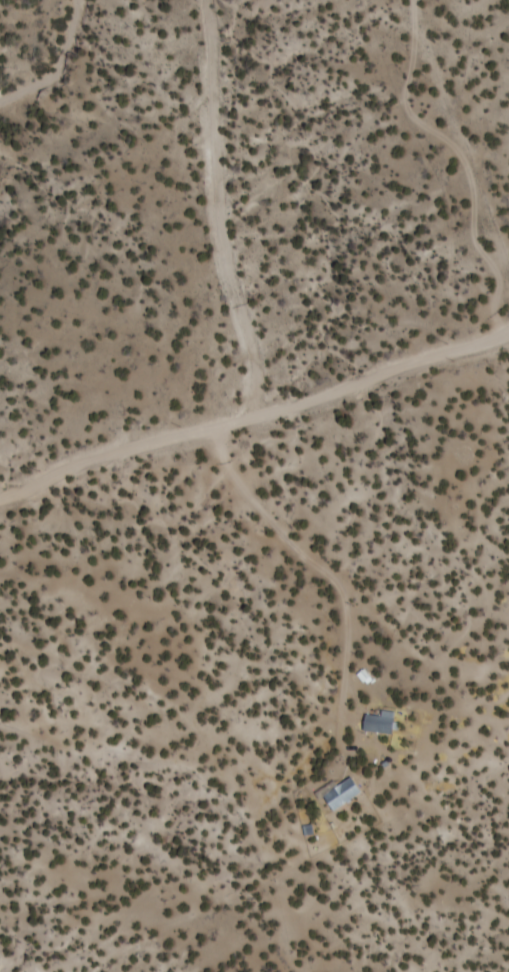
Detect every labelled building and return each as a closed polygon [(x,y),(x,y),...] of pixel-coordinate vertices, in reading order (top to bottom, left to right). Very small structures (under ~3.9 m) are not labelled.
[(397,727),(370,723),(373,703),(400,707),(397,727)] [(404,734),(406,711),(393,710),(393,716),(376,714),(375,731),(404,734)] [(338,802),(366,784),(356,769),(328,787),(338,802)] [(320,826),(310,828),(308,816),(317,815),(320,826)]
